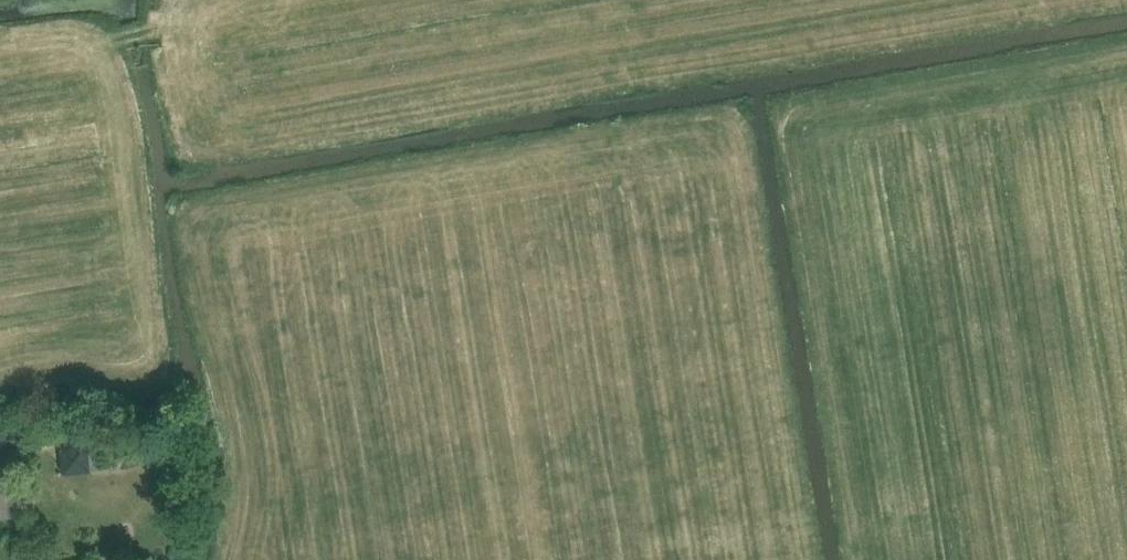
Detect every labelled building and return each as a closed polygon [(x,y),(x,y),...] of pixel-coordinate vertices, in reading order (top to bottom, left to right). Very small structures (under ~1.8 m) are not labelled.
[(93,439),(63,440),(64,468),(94,467),(93,439)]
